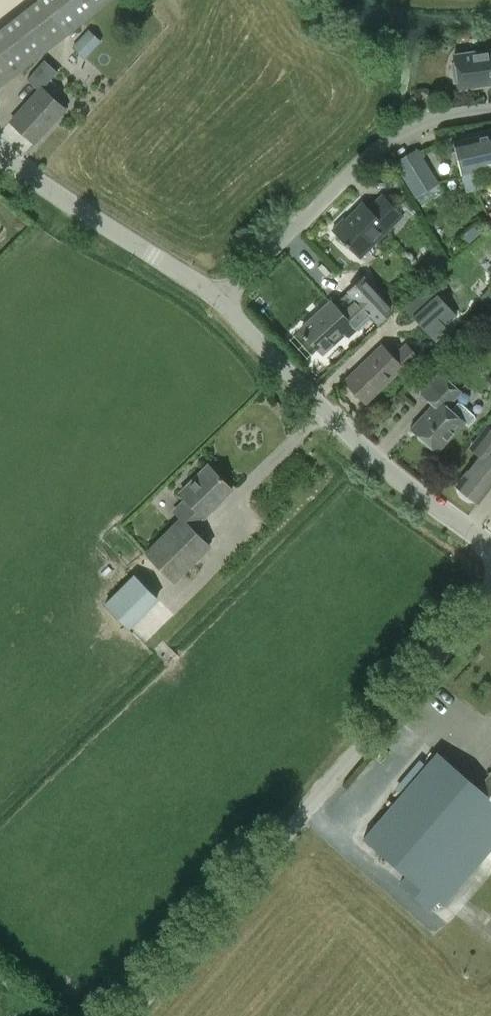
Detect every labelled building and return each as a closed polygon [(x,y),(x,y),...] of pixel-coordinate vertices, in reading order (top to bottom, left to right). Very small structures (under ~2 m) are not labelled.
[(0,29),(0,87),(67,35),(113,0),(37,0),(0,29)] [(88,29),(85,32),(75,43),(72,47),(85,59),(102,41),(88,29)] [(474,53),(455,56),(456,63),(451,64),(455,83),(459,82),(460,89),(489,85),(490,84),(490,50),(474,53)] [(66,107),(44,87),(59,71),(45,59),(28,80),(40,90),(11,121),(34,143),(66,107)] [(455,142),(463,173),(467,191),(490,186),(486,167),(490,166),(490,133),(455,142)] [(439,183),(440,183),(418,147),(394,162),(417,197),(422,207),(445,193),(439,183)] [(371,247),(403,215),(383,195),(369,208),(363,202),(346,219),(345,218),(333,230),(338,235),(337,235),(355,253),(367,242),(371,247)] [(476,219),(459,233),(469,246),(486,232),(476,219)] [(371,277),(356,290),(383,320),(398,306),(371,277)] [(424,328),(432,337),(459,314),(450,306),(430,284),(405,306),(412,315),(424,328)] [(372,314),(373,313),(358,295),(356,297),(355,295),(339,309),(331,301),(301,329),(323,352),(346,331),(349,335),(357,328),(358,330),(373,315),(372,314)] [(366,402),(402,367),(404,370),(419,356),(407,344),(394,357),(382,345),(345,381),(366,402)] [(463,391),(440,370),(420,393),(433,406),(413,428),(437,451),(465,422),(469,425),(477,418),(459,401),(451,409),(449,407),(463,391)] [(474,447),(483,453),(459,485),(480,501),(490,487),(490,429),(487,427),(473,446),(474,447)] [(194,527),(204,517),(203,517),(232,489),(209,464),(180,492),(185,497),(172,510),(179,516),(144,551),(175,584),(212,545),(194,527)] [(128,572),(98,604),(123,628),(154,597),(128,572)] [(481,786),(438,750),(363,837),(407,875),(399,883),(432,910),(440,901),(444,905),(490,851),(490,774),(481,786)]
